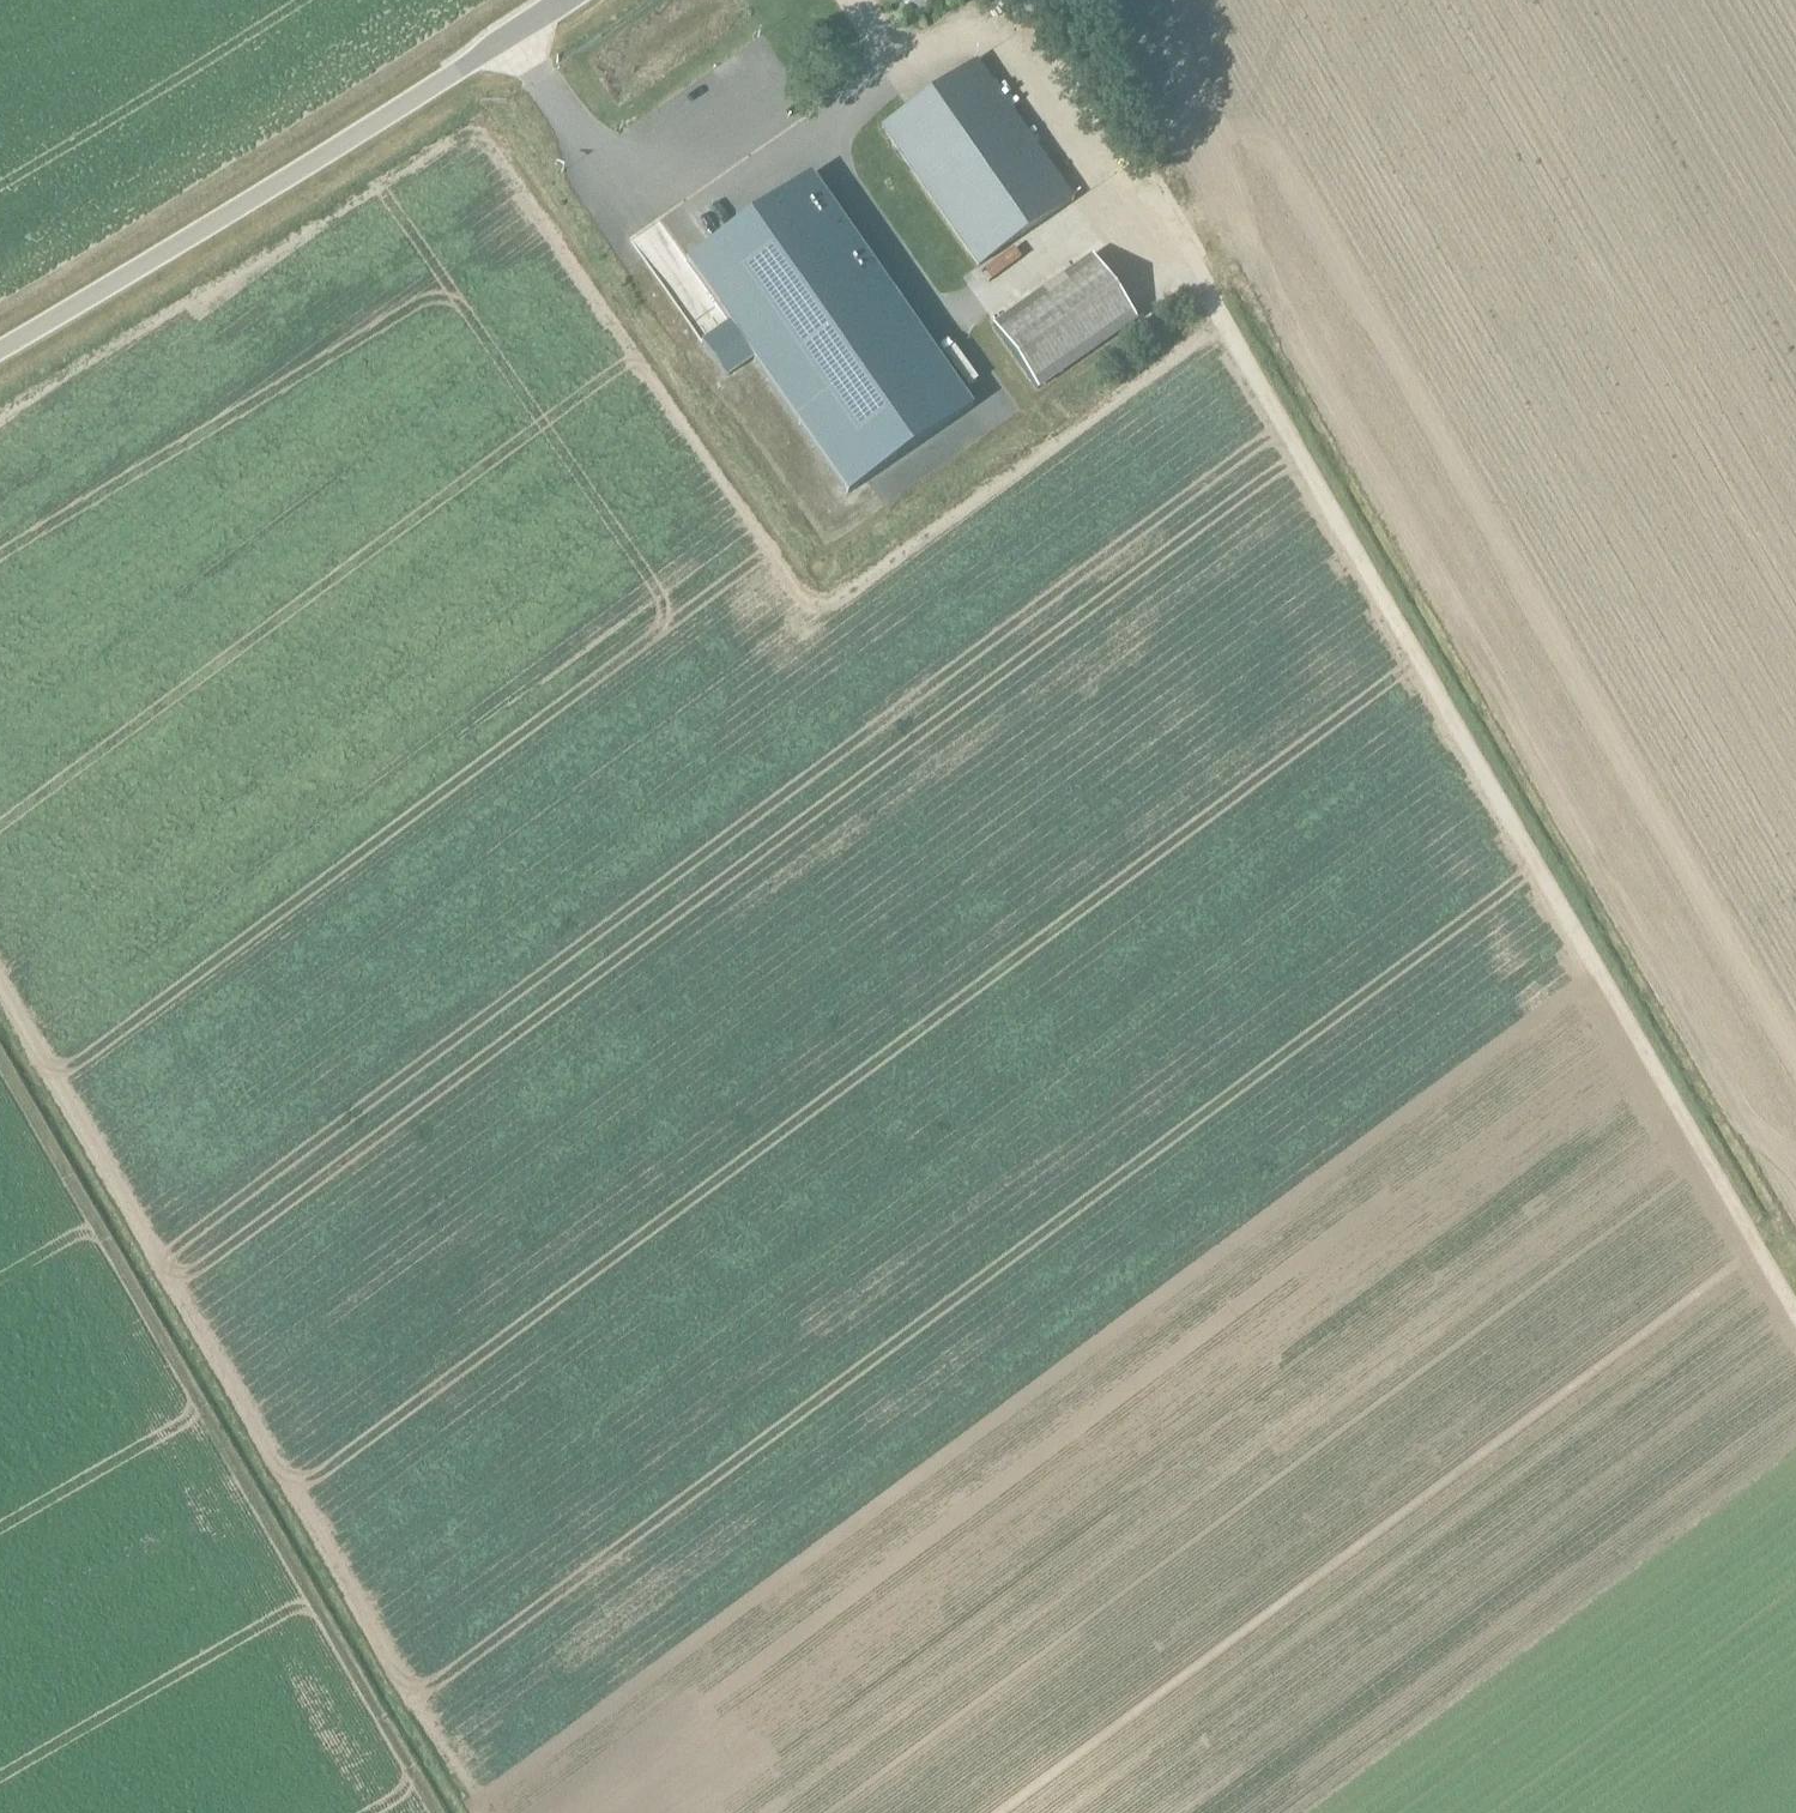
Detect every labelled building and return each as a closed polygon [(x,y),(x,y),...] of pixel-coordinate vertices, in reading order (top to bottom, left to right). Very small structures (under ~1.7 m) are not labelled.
[(976,267),(1071,201),(974,61),(879,127),(976,267)] [(732,330),(705,350),(725,378),(752,359),(847,495),(971,409),(809,176),(685,262),(732,330)] [(873,208),(893,201),(888,188),(868,195),(873,208)] [(990,326),(1035,390),(1134,321),(1090,257),(990,326)]
